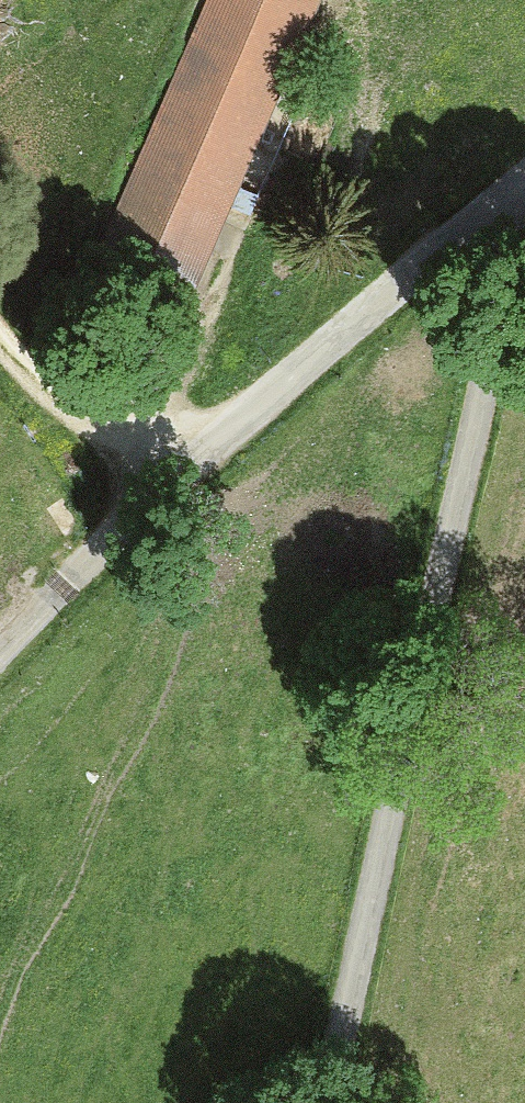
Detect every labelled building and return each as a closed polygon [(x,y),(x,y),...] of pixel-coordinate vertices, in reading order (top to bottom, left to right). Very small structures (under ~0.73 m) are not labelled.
[(103,221),(191,266),(326,0),(216,0),(103,221)]
